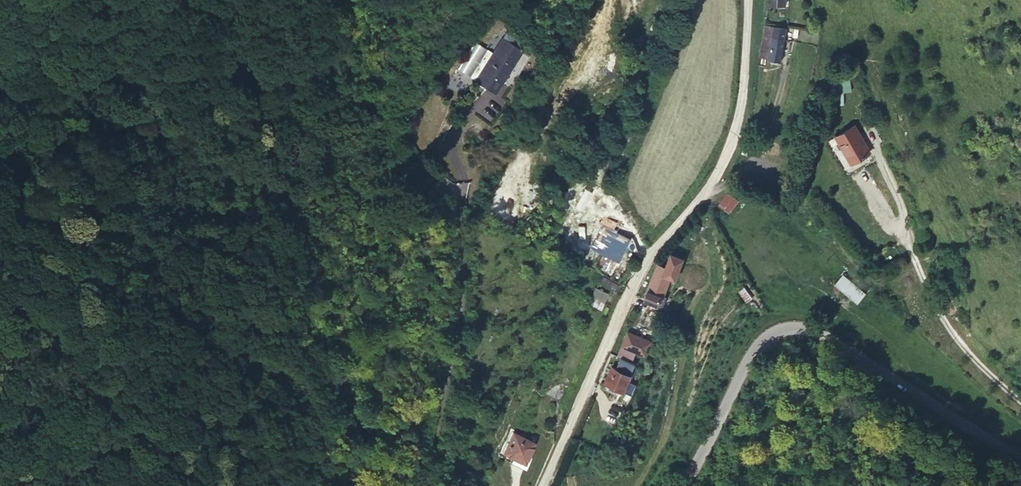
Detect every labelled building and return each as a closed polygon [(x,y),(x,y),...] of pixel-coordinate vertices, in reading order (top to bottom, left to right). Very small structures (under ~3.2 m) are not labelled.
[(768,8),(781,9),(781,0),(769,0),(768,8)] [(788,35),(769,30),(762,60),(781,64),(788,35)] [(509,34),(506,39),(523,49),(526,43),(509,34)] [(480,45),(464,72),(482,82),(498,92),(500,88),(483,79),(489,68),(506,78),(523,49),(506,39),(497,55),(480,45)] [(531,54),(523,49),(506,78),(506,79),(514,84),(531,54)] [(506,78),(489,68),(483,79),(500,88),(506,79),(506,78)] [(832,135),(847,165),(867,155),(852,124),(832,135)] [(725,191),(716,204),(729,213),(738,200),(725,191)] [(611,259),(620,239),(601,230),(591,250),(611,259)] [(648,298),(660,305),(678,265),(671,262),(669,267),(664,265),(648,298)] [(595,287),(588,303),(600,308),(607,292),(595,287)] [(606,380),(625,390),(632,375),(613,366),(606,380)] [(529,455),(534,443),(515,435),(505,454),(515,459),(525,464),(529,455)] [(532,456),(529,455),(525,464),(515,459),(513,463),(526,469),(532,456)]
